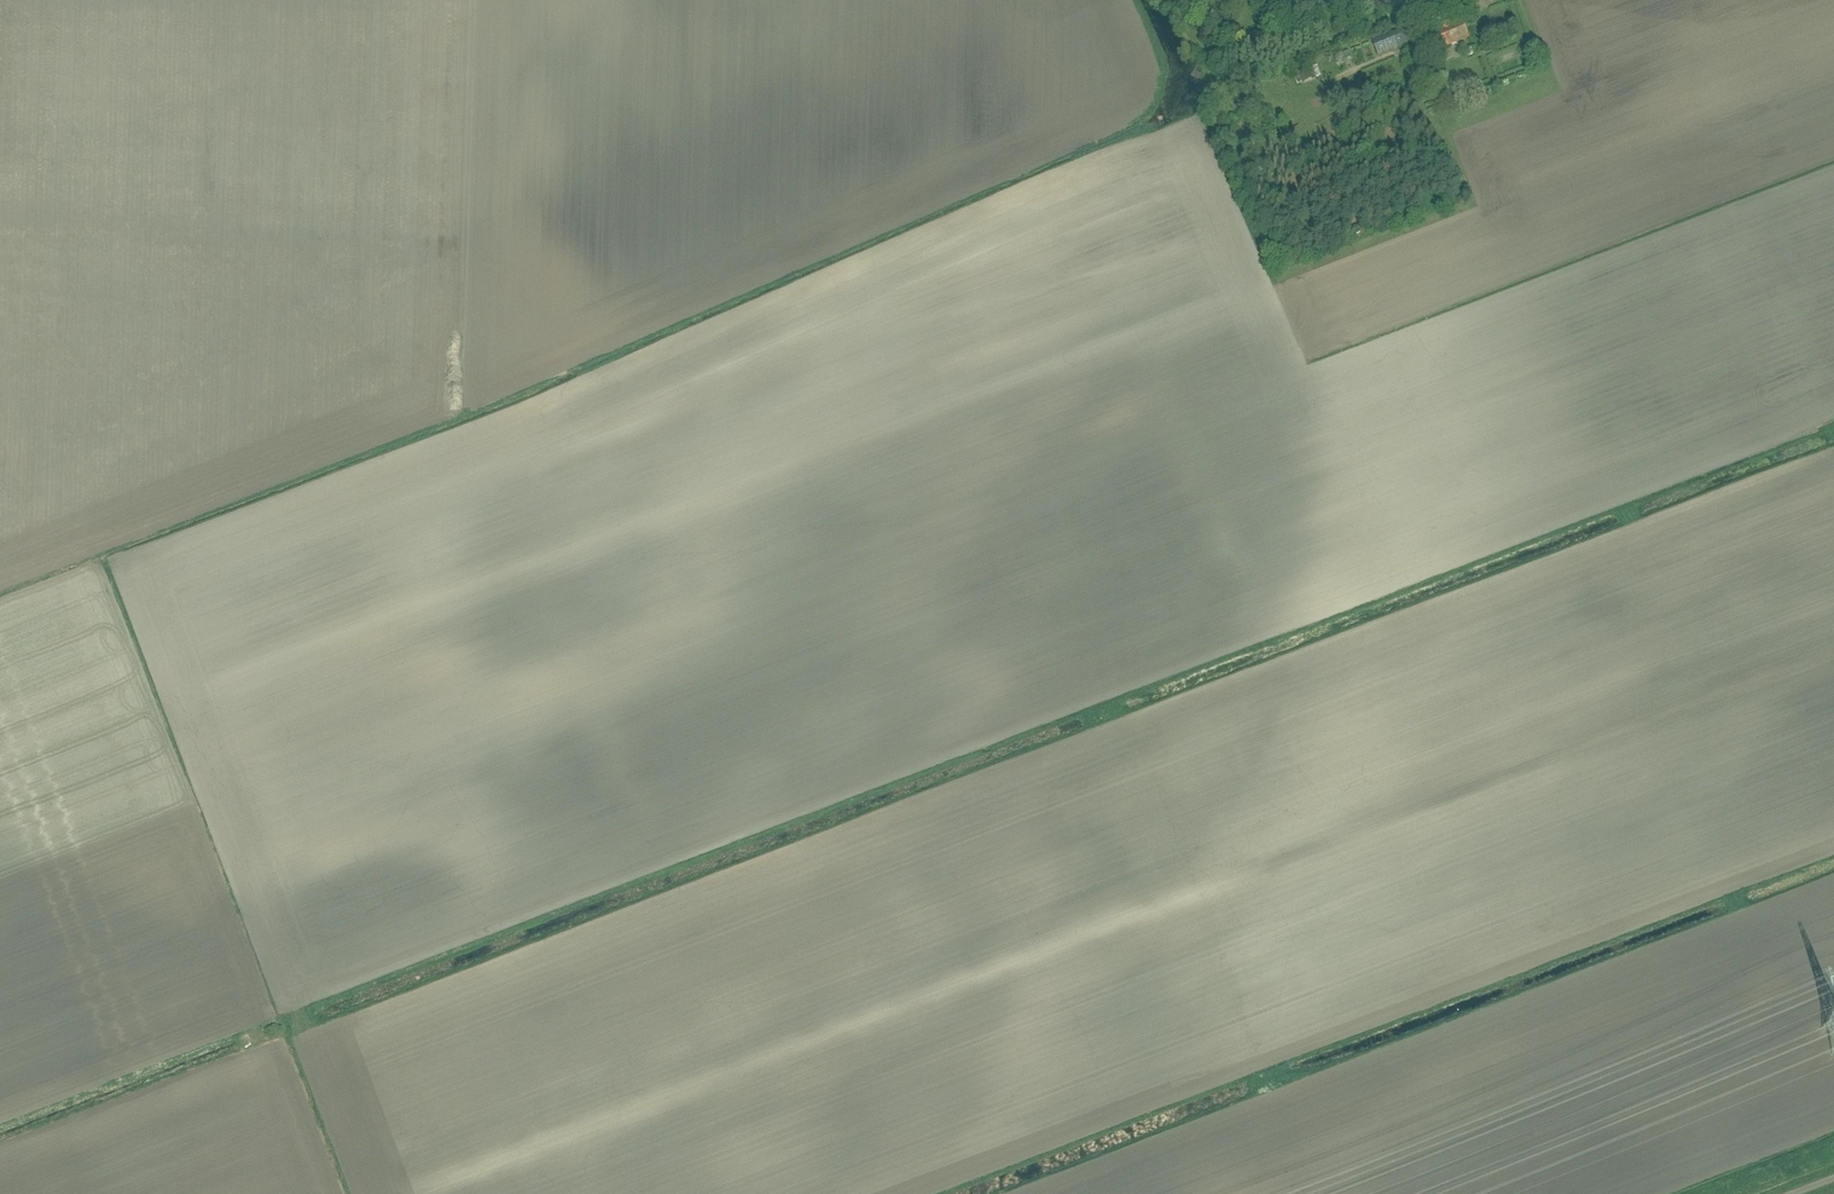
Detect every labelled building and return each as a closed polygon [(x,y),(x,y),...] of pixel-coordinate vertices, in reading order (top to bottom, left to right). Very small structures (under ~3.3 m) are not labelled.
[(1469,38),(1462,22),(1450,27),(1448,22),(1442,25),(1444,30),(1430,35),(1437,51),(1469,38)] [(1414,41),(1408,27),(1371,42),(1377,57),(1414,41)]
